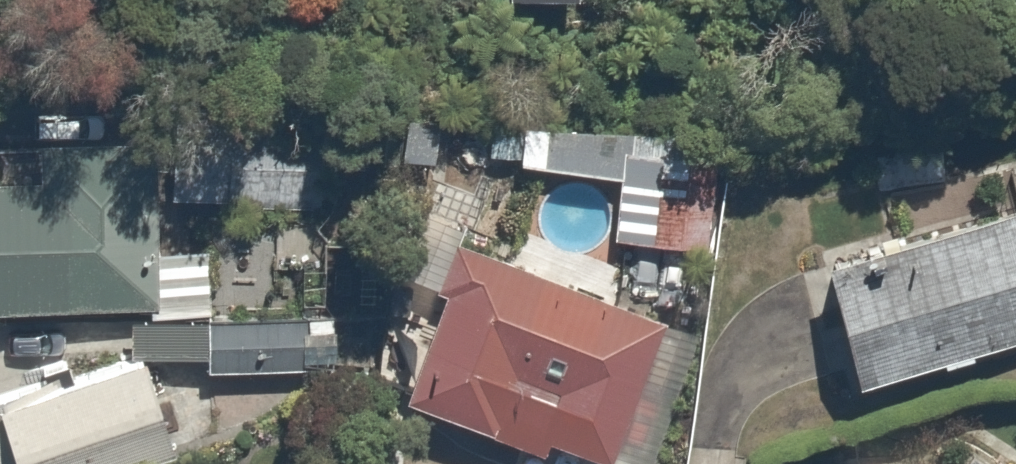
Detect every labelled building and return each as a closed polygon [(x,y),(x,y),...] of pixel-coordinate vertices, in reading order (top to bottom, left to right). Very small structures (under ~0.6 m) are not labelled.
[(621,111),(483,102),(479,152),(608,161),(618,161),(621,111)] [(141,294),(140,308),(196,310),(200,241),(149,238),(151,170),(61,167),(62,125),(4,124),(3,165),(0,165),(0,290),(141,294)] [(859,141),(863,179),(939,170),(935,133),(859,141)] [(618,161),(608,161),(604,231),(661,235),(666,165),(618,161)] [(969,344),(966,332),(1015,319),(1015,209),(820,259),(846,362),(926,342),(929,354),(969,344)] [(647,300),(447,231),(397,376),(597,445),(647,300)] [(313,315),(196,310),(194,359),(311,364),(313,315)] [(0,369),(0,449),(4,463),(7,463),(159,419),(132,330),(0,369)]
